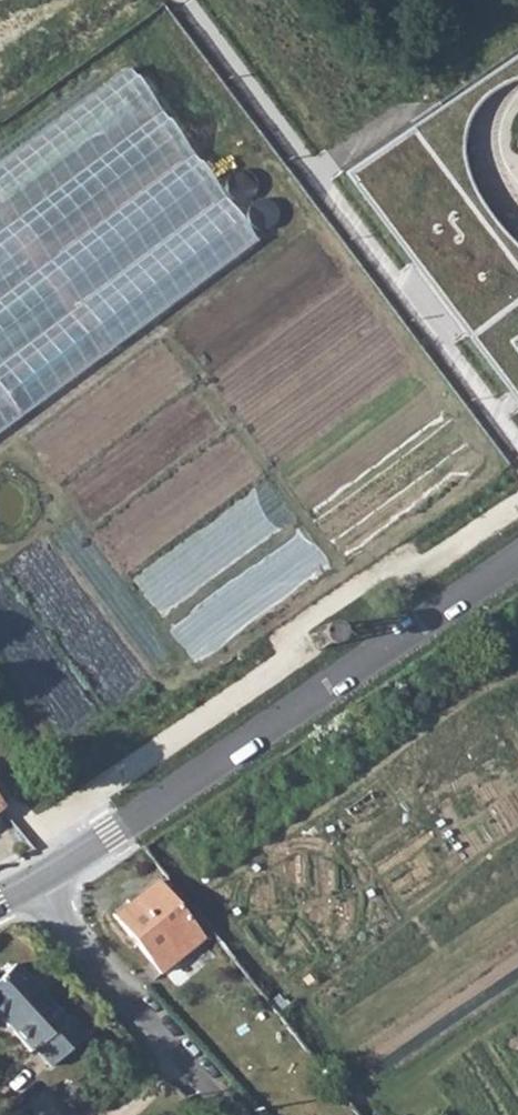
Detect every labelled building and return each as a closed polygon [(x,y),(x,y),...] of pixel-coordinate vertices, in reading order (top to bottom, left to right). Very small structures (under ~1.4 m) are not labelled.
[(517,401),(517,245),(500,227),(476,193),(462,160),(465,132),(477,100),(495,86),(517,76),(517,58),(351,176),(517,401)] [(122,68),(0,156),(0,428),(259,239),(122,68)] [(161,973),(201,939),(185,920),(153,882),(113,915),(161,973)] [(195,913),(185,920),(201,939),(210,932),(195,913)] [(49,1067),(85,1035),(69,1017),(65,1019),(16,965),(0,979),(0,1018),(31,1052),(34,1049),(49,1067)]
